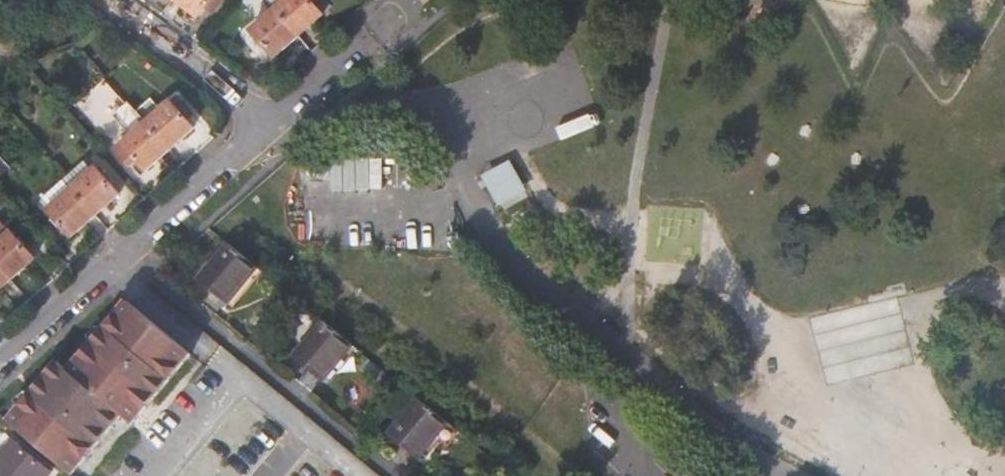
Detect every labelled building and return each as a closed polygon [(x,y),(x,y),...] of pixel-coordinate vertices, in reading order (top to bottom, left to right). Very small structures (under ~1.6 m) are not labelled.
[(212,0),(176,0),(199,18),(212,0)] [(309,0),(288,0),(276,11),(299,37),(323,16),(309,0)] [(275,58),(299,37),(276,11),(252,32),(275,58)] [(193,129),(171,103),(147,124),(170,150),(193,129)] [(123,145),(145,172),(170,150),(147,124),(123,145)] [(489,183),(507,211),(532,195),(514,167),(489,183)] [(119,195),(96,170),(72,190),(95,216),(119,195)] [(48,211),(71,237),(95,216),(72,190),(48,211)] [(0,221),(0,267),(11,280),(35,259),(1,221),(0,221)] [(228,301),(257,265),(229,242),(199,278),(228,301)] [(11,280),(0,267),(0,290),(11,280)] [(194,356),(130,304),(118,318),(181,371),(194,356)] [(181,371),(118,318),(71,372),(60,363),(8,422),(72,475),(122,419),(134,427),(181,371)] [(323,381),(352,343),(323,320),(295,357),(323,381)] [(435,438),(447,446),(460,430),(420,398),(390,434),(419,458),(435,438)] [(49,473),(13,444),(0,459),(0,475),(47,475),(49,473)]
